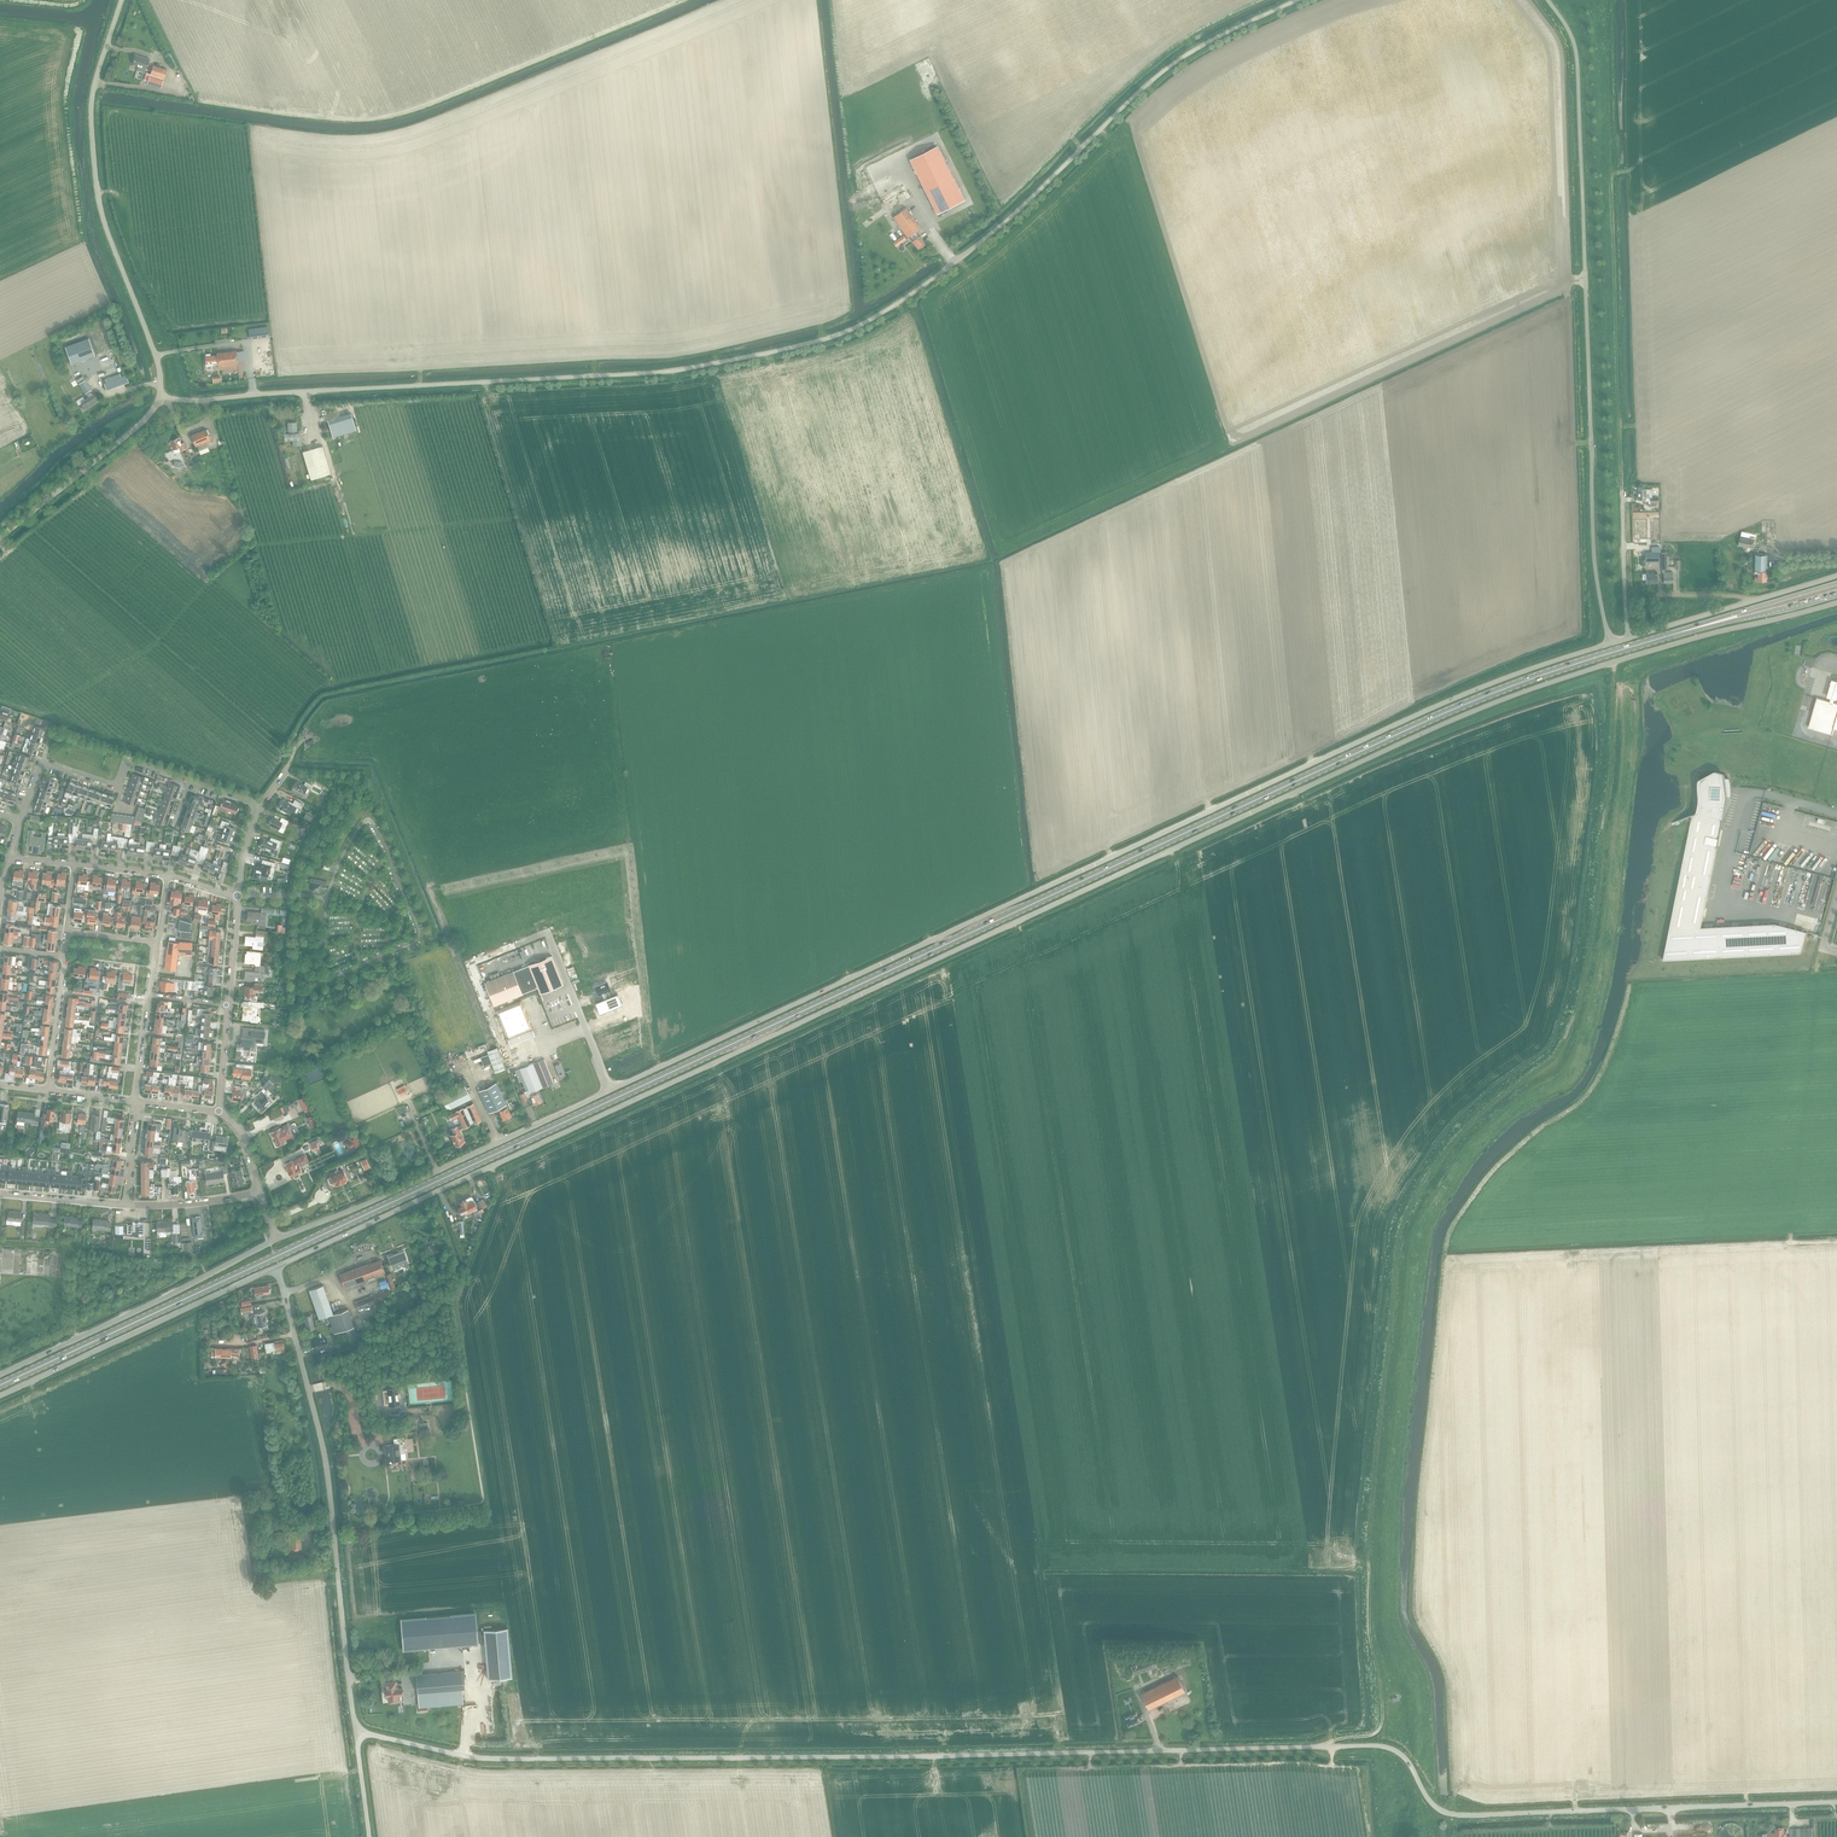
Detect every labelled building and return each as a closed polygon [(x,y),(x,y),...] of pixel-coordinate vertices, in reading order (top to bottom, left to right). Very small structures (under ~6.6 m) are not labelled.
[(147,69),(150,59),(136,55),(133,64),(147,69)] [(167,70),(153,65),(150,74),(148,81),(147,83),(161,87),(167,70)] [(908,160),(936,214),(964,200),(936,146),(908,160)] [(905,191),(900,195),(899,194),(902,191),(898,186),(880,199),(889,211),(909,196),(905,191)] [(921,236),(919,237),(915,231),(920,228),(906,207),(893,217),(906,234),(893,243),(895,246),(910,235),(914,241),(913,241),(919,249),(926,243),(921,236)] [(87,328),(95,354),(108,350),(100,324),(87,328)] [(249,329),(250,339),(269,336),(268,327),(249,329)] [(95,355),(89,338),(65,347),(71,364),(95,355)] [(55,349),(41,355),(44,360),(53,357),(57,367),(62,365),(55,349)] [(207,356),(205,356),(206,366),(211,365),(211,364),(218,363),(218,368),(238,365),(237,361),(244,361),(243,350),(216,353),(217,355),(210,356),(210,354),(206,354),(207,356)] [(103,369),(104,372),(120,368),(115,353),(92,360),(95,371),(103,369)] [(220,376),(220,383),(245,380),(244,373),(220,376)] [(106,391),(128,382),(126,375),(117,379),(116,375),(102,380),(106,391)] [(78,384),(85,394),(91,390),(85,380),(78,384)] [(83,396),(76,401),(79,406),(82,410),(85,408),(98,401),(94,394),(92,395),(91,393),(87,395),(88,397),(85,400),(83,396)] [(327,420),(333,437),(356,430),(351,412),(327,420)] [(288,433),(284,433),(284,440),(292,439),(293,445),(301,445),(301,433),(299,433),(297,433),(296,422),(287,422),(288,433)] [(205,430),(190,435),(194,447),(197,446),(201,454),(209,451),(206,442),(210,441),(205,430)] [(183,443),(180,443),(178,437),(169,441),(172,449),(177,447),(178,450),(185,448),(183,443)] [(302,451),(311,479),(326,475),(318,447),(302,451)] [(1652,489),(1638,489),(1637,499),(1645,499),(1645,501),(1648,501),(1648,503),(1652,503),(1658,503),(1658,497),(1652,497),(1652,489)] [(1739,544),(1751,547),(1753,539),(1740,536),(1739,544)] [(1645,553),(1645,561),(1659,561),(1659,547),(1651,547),(1652,553),(1645,553)] [(1755,553),(1755,573),(1758,573),(1758,577),(1755,577),(1755,581),(1758,581),(1767,581),(1767,551),(1756,550),(1756,553),(1755,553)] [(1673,572),(1665,572),(1665,569),(1667,569),(1666,553),(1661,553),(1662,569),(1662,573),(1663,573),(1663,583),(1673,583),(1673,572)] [(1646,583),(1658,583),(1657,570),(1646,570),(1646,575),(1643,575),(1642,575),(1643,580),(1644,581),(1646,581),(1646,583)] [(1836,700),(1836,696),(1836,682),(1831,680),(1826,698),(1836,700)] [(1817,698),(1809,727),(1832,734),(1834,728),(1836,729),(1836,704),(1817,698)] [(11,726),(13,722),(10,721),(11,719),(8,717),(9,713),(0,709),(0,718),(5,720),(4,724),(11,726)] [(11,726),(4,724),(3,727),(0,726),(0,733),(3,734),(5,728),(10,730),(11,726)] [(32,732),(43,736),(45,729),(35,725),(32,732)] [(41,742),(43,736),(32,732),(30,739),(41,742)] [(3,734),(0,733),(0,744),(5,745),(9,746),(10,743),(1,740),(3,734)] [(38,749),(41,742),(30,739),(29,743),(26,742),(25,743),(24,744),(38,749)] [(36,755),(38,749),(24,744),(22,751),(36,755)] [(16,758),(29,762),(29,761),(30,762),(31,758),(30,758),(31,757),(20,753),(19,756),(17,756),(16,758)] [(28,765),(29,762),(16,758),(14,763),(17,763),(17,764),(28,768),(28,766),(28,765)] [(27,769),(28,768),(17,764),(15,769),(25,772),(26,769),(27,769)] [(23,778),(25,772),(15,769),(13,774),(23,778)] [(22,783),(23,778),(13,774),(11,779),(22,783)] [(142,785),(143,783),(144,779),(148,780),(149,778),(145,777),(134,774),(131,781),(142,785)] [(43,783),(56,787),(57,784),(54,783),(55,780),(45,776),(45,778),(44,777),(43,781),(44,781),(43,783)] [(1698,810),(1697,810),(1696,812),(1694,814),(1692,815),(1671,823),(1692,816),(1663,959),(1801,952),(1806,931),(1775,923),(1700,926),(1727,796),(1727,792),(1726,792),(1726,788),(1725,781),(1724,780),(1723,780),(1718,779),(1714,780),(1712,780),(1705,781),(1705,780),(1701,782),(1700,784),(1699,789),(1702,790),(1700,801),(1698,810)] [(71,798),(75,784),(69,781),(65,792),(66,792),(64,795),(71,798)] [(146,784),(143,783),(142,785),(131,781),(129,787),(140,791),(140,790),(142,786),(145,787),(146,784)] [(305,781),(303,785),(296,781),(291,791),(302,797),(303,797),(304,797),(305,794),(305,793),(304,792),(307,787),(310,789),(312,785),(305,781)] [(162,787),(178,793),(180,786),(169,782),(167,787),(166,786),(166,785),(163,784),(162,787)] [(54,791),(56,787),(43,783),(42,784),(40,788),(41,789),(51,793),(52,790),(54,791)] [(78,796),(82,786),(75,784),(71,798),(72,798),(75,797),(75,795),(78,796)] [(85,799),(88,788),(82,786),(78,796),(85,799)] [(144,791),(140,790),(140,791),(129,787),(126,794),(138,798),(138,797),(140,793),(143,794),(144,791)] [(176,799),(178,793),(162,787),(161,790),(164,791),(164,790),(166,791),(164,795),(176,799)] [(91,801),(95,790),(88,788),(85,799),(91,801)] [(49,799),(51,793),(41,789),(38,796),(49,799)] [(7,802),(10,792),(4,790),(0,800),(7,802)] [(98,803),(101,793),(95,790),(91,801),(98,803)] [(10,792),(7,802),(13,804),(17,794),(10,792)] [(104,805),(108,795),(101,793),(98,803),(104,805)] [(142,798),(138,797),(138,798),(126,794),(124,801),(135,805),(137,800),(141,801),(142,798)] [(108,795),(104,805),(111,807),(115,797),(108,795)] [(174,806),(176,799),(164,795),(163,800),(161,799),(162,798),(159,797),(158,800),(174,806)] [(189,802),(198,805),(202,806),(203,803),(199,802),(200,798),(192,795),(189,802)] [(47,806),(49,799),(38,796),(36,802),(47,806)] [(300,808),(303,804),(295,799),(292,803),(291,802),(290,804),(283,800),(279,808),(282,810),(281,811),(285,813),(285,812),(292,815),(297,806),(300,808)] [(171,812),(174,806),(158,800),(157,803),(160,804),(160,803),(162,804),(160,808),(171,812)] [(223,801),(220,807),(232,811),(231,813),(235,814),(238,806),(234,804),(230,803),(231,801),(227,800),(226,802),(223,801)] [(1774,823),(1779,803),(1765,800),(1760,820),(1774,823)] [(44,813),(47,806),(36,802),(34,809),(44,813)] [(196,811),(198,805),(189,802),(187,808),(196,811)] [(111,821),(140,825),(146,809),(138,806),(135,817),(111,814),(111,821)] [(169,819),(171,812),(160,808),(158,813),(157,812),(157,811),(154,810),(153,813),(169,819)] [(187,808),(185,815),(193,818),(197,819),(199,813),(196,811),(187,808)] [(167,826),(169,819),(153,813),(152,816),(155,817),(156,816),(157,817),(155,822),(167,826)] [(191,824),(193,818),(185,815),(183,821),(191,824)] [(280,826),(285,828),(289,820),(281,817),(280,821),(272,817),(270,821),(270,820),(268,823),(269,823),(269,825),(279,829),(280,826)] [(222,831),(233,835),(236,829),(228,826),(229,822),(221,820),(219,826),(224,828),(222,831)] [(183,821),(180,828),(189,831),(194,833),(195,829),(196,826),(191,824),(183,821)] [(49,822),(47,841),(51,842),(53,842),(53,846),(61,846),(61,833),(58,833),(58,836),(53,836),(52,836),(53,822),(50,822),(49,822)] [(85,839),(84,848),(92,849),(93,843),(97,844),(98,837),(98,834),(99,829),(95,828),(94,835),(86,834),(85,839)] [(29,830),(27,844),(31,845),(31,844),(32,844),(31,852),(40,853),(40,850),(43,850),(46,832),(42,832),(41,840),(32,839),(33,830),(29,830)] [(231,841),(233,835),(222,831),(221,835),(216,833),(214,839),(222,842),(223,838),(231,841)] [(61,833),(61,846),(69,847),(69,837),(65,837),(65,833),(61,833)] [(77,843),(76,847),(84,848),(85,839),(86,834),(83,833),(82,839),(77,838),(77,843)] [(109,852),(111,836),(111,833),(108,833),(107,841),(102,841),(101,850),(109,852)] [(110,842),(109,852),(117,853),(118,847),(123,847),(124,838),(119,837),(111,836),(110,842)] [(135,855),(137,842),(134,842),(134,840),(133,838),(131,838),(129,840),(127,854),(135,855)] [(275,847),(278,848),(281,841),(272,838),(271,841),(263,838),(260,846),(269,850),(268,851),(272,853),(273,851),(275,847)] [(137,842),(135,855),(144,856),(145,847),(140,846),(140,842),(137,842)] [(155,848),(153,858),(161,859),(163,849),(163,844),(160,844),(160,848),(155,848)] [(163,849),(161,859),(169,860),(170,850),(166,849),(166,844),(163,844),(163,849)] [(178,862),(185,865),(191,848),(191,847),(188,846),(185,854),(181,853),(178,862)] [(199,863),(202,854),(204,847),(201,846),(196,862),(199,863)] [(202,854),(199,863),(203,864),(206,855),(208,848),(204,847),(202,854)] [(191,848),(185,865),(193,867),(195,862),(196,862),(198,854),(193,853),(194,849),(191,848)] [(214,859),(213,863),(210,873),(218,875),(221,866),(217,865),(218,861),(214,859)] [(256,869),(254,877),(260,879),(261,875),(267,877),(270,868),(273,869),(275,863),(265,860),(264,864),(257,862),(255,869),(256,869)] [(210,873),(213,863),(205,861),(202,870),(210,873)] [(14,879),(22,880),(23,870),(19,869),(19,871),(15,871),(14,879)] [(31,887),(36,887),(38,871),(33,870),(33,872),(29,871),(28,879),(32,880),(31,887)] [(42,880),(42,883),(49,883),(49,884),(49,885),(49,886),(52,886),(53,879),(51,879),(52,872),(47,871),(47,873),(43,873),(42,880)] [(58,873),(57,880),(61,881),(60,885),(65,885),(66,872),(62,872),(61,873),(58,873)] [(78,883),(78,886),(86,887),(87,884),(88,874),(83,874),(83,875),(79,875),(78,883)] [(90,881),(89,891),(92,891),(93,887),(100,888),(102,878),(98,877),(99,876),(94,875),(93,882),(90,881)] [(108,877),(107,886),(107,890),(115,891),(115,887),(116,880),(112,879),(113,877),(108,877)] [(1735,885),(1743,886),(1744,878),(1736,877),(1735,885)] [(320,885),(326,886),(327,881),(310,878),(310,880),(311,880),(311,882),(311,883),(312,883),(313,883),(311,890),(319,892),(320,885)] [(118,885),(117,894),(121,894),(121,892),(125,893),(125,889),(129,889),(130,882),(126,881),(127,879),(122,879),(121,886),(118,885)] [(140,891),(144,891),(144,883),(141,883),(141,881),(136,881),(136,886),(133,886),(132,894),(140,895),(140,891)] [(154,892),(158,893),(159,885),(155,884),(155,883),(151,882),(150,890),(147,890),(146,895),(153,896),(154,892)] [(171,891),(170,899),(171,899),(170,903),(177,904),(177,902),(181,903),(182,893),(180,892),(180,891),(175,890),(175,892),(171,891)] [(184,903),(192,905),(194,895),(189,894),(189,896),(185,896),(184,903)] [(198,908),(206,909),(207,900),(203,899),(203,901),(199,901),(198,908)] [(29,912),(33,912),(34,907),(24,906),(24,905),(21,905),(22,902),(17,901),(9,900),(8,909),(27,911),(29,912)] [(47,914),(59,915),(60,906),(53,905),(53,903),(48,903),(47,914)] [(215,918),(220,918),(221,904),(217,903),(217,905),(213,905),(212,913),(216,913),(215,918)] [(147,910),(155,911),(156,907),(145,906),(143,923),(145,924),(145,930),(149,931),(150,929),(153,929),(154,921),(146,920),(147,910)] [(26,915),(27,911),(8,909),(7,918),(15,919),(16,914),(22,915),(22,914),(26,915)] [(86,909),(85,922),(88,922),(88,923),(92,923),(93,922),(96,922),(97,914),(95,914),(95,910),(93,910),(86,909)] [(82,921),(84,922),(86,911),(83,910),(82,912),(74,911),(73,919),(77,920),(77,922),(82,922),(82,921)] [(114,917),(114,920),(117,920),(116,927),(121,927),(121,925),(125,926),(126,917),(121,916),(121,912),(115,911),(114,917)] [(254,923),(265,924),(266,913),(248,911),(247,919),(255,920),(254,923)] [(113,925),(114,920),(114,917),(111,917),(111,916),(108,916),(108,913),(103,912),(102,923),(106,923),(105,925),(110,926),(110,925),(113,925)] [(46,914),(45,923),(58,924),(59,915),(47,914),(46,914)] [(134,929),(139,929),(140,917),(132,916),(131,926),(134,927),(134,929)] [(191,923),(192,923),(179,919),(180,920),(178,930),(180,930),(179,938),(192,939),(193,932),(190,932),(191,923)] [(5,933),(18,935),(18,931),(13,931),(14,925),(6,924),(5,933)] [(43,938),(56,940),(57,931),(49,930),(49,934),(44,933),(43,938)] [(264,937),(265,931),(256,930),(255,937),(246,936),(245,944),(255,945),(254,948),(262,949),(264,937)] [(209,938),(212,939),(220,939),(221,931),(213,931),(210,931),(209,938)] [(17,938),(18,935),(5,933),(4,943),(12,944),(13,938),(17,938)] [(23,945),(29,946),(31,937),(21,935),(21,938),(24,939),(23,945)] [(40,941),(40,938),(31,936),(31,940),(30,946),(33,946),(34,940),(40,941)] [(55,949),(56,940),(43,938),(43,943),(47,943),(47,948),(55,949)] [(220,948),(220,939),(212,939),(212,947),(220,948)] [(186,955),(191,956),(192,943),(178,942),(178,943),(169,942),(165,969),(175,970),(177,952),(185,953),(186,955)] [(220,948),(212,947),(209,947),(208,955),(219,956),(220,948)] [(255,968),(268,969),(268,966),(264,966),(260,965),(261,957),(260,957),(261,952),(247,951),(246,954),(245,963),(255,964),(255,965),(255,968)] [(5,955),(4,963),(11,964),(22,965),(22,960),(19,960),(18,961),(15,961),(16,956),(12,956),(5,955)] [(218,964),(219,956),(208,955),(207,963),(218,964)] [(552,989),(563,984),(552,955),(528,965),(513,971),(484,982),(494,1006),(522,994),(522,993),(537,987),(540,994),(552,989)] [(43,969),(57,971),(58,961),(45,960),(44,964),(43,969)] [(4,963),(2,971),(10,972),(20,973),(20,970),(10,968),(11,964),(22,966),(22,965),(4,963)] [(205,975),(217,976),(218,967),(210,967),(196,965),(196,969),(205,970),(204,975),(205,975)] [(73,975),(85,976),(86,967),(78,966),(78,967),(74,967),(73,975)] [(89,977),(98,978),(99,970),(95,970),(95,968),(91,967),(89,977)] [(245,971),(245,980),(255,981),(255,977),(258,978),(263,978),(263,976),(264,973),(269,974),(269,970),(268,969),(255,968),(255,972),(245,971)] [(57,971),(43,969),(40,969),(39,970),(49,974),(48,977),(56,978),(57,971)] [(102,981),(114,982),(115,970),(111,970),(111,972),(107,971),(106,976),(103,976),(102,981)] [(9,977),(10,972),(2,971),(1,979),(12,981),(16,981),(17,978),(9,977)] [(123,981),(131,982),(132,974),(128,974),(128,972),(124,971),(123,977),(119,977),(118,988),(122,988),(123,981)] [(205,975),(205,980),(206,980),(206,982),(209,982),(208,983),(216,984),(217,976),(205,975)] [(1,979),(0,988),(8,989),(15,990),(16,986),(12,985),(12,981),(1,979)] [(189,980),(188,989),(198,990),(198,987),(204,988),(203,994),(213,995),(214,986),(204,986),(194,985),(195,981),(189,980)] [(161,989),(173,990),(174,983),(169,983),(169,982),(160,981),(159,985),(161,986),(161,989)] [(36,989),(37,983),(29,982),(27,995),(32,995),(33,988),(36,989)] [(608,982),(596,987),(600,995),(602,994),(604,998),(596,1002),(601,1012),(623,1004),(618,993),(611,996),(609,991),(611,991),(608,982)] [(54,992),(55,985),(39,983),(38,987),(47,988),(46,991),(54,992)] [(245,987),(244,996),(245,996),(245,999),(251,999),(251,1000),(256,1001),(257,996),(255,996),(255,992),(262,992),(263,984),(256,984),(256,987),(245,987)] [(17,1002),(18,998),(14,998),(7,997),(7,993),(0,992),(0,1000),(17,1002)] [(36,996),(36,999),(53,1001),(53,994),(43,993),(42,997),(36,996)] [(68,1003),(85,1006),(85,1002),(78,1001),(79,997),(69,996),(68,1003)] [(44,1008),(52,1009),(53,1001),(36,999),(36,1003),(44,1004),(44,1008)] [(17,1002),(0,1000),(0,1008),(17,1011),(17,1007),(10,1006),(10,1005),(6,1005),(6,1001),(17,1002)] [(157,1010),(174,1012),(174,1008),(167,1008),(168,1002),(160,1001),(160,1003),(158,1003),(157,1010)] [(255,1006),(263,1007),(264,1003),(249,1001),(248,1006),(244,1005),(242,1020),(251,1021),(251,1022),(258,1022),(259,1016),(254,1016),(255,1006)] [(521,1001),(496,1011),(510,1045),(532,1036),(534,1035),(521,1001)] [(85,1006),(68,1003),(68,1011),(75,1011),(77,1012),(77,1008),(84,1009),(84,1006),(85,1006)] [(44,1008),(41,1007),(41,1011),(36,1010),(35,1014),(51,1015),(52,1009),(44,1008)] [(201,1020),(211,1021),(211,1013),(209,1013),(209,1009),(193,1008),(193,1010),(192,1014),(197,1014),(197,1015),(201,1016),(201,1020)] [(126,1018),(127,1011),(111,1009),(111,1011),(115,1012),(115,1013),(119,1013),(118,1017),(126,1018)] [(68,1011),(67,1018),(82,1020),(83,1020),(83,1016),(75,1014),(75,1011),(68,1011)] [(50,1023),(51,1015),(35,1014),(35,1017),(43,1018),(43,1022),(50,1023)] [(109,1019),(108,1023),(109,1023),(125,1025),(126,1018),(118,1017),(114,1016),(113,1020),(109,1019)] [(163,1021),(163,1018),(156,1017),(155,1024),(171,1026),(171,1024),(167,1023),(167,1022),(163,1021)] [(82,1021),(82,1020),(67,1018),(66,1025),(73,1026),(74,1022),(82,1021)] [(210,1029),(211,1021),(201,1020),(200,1028),(196,1028),(210,1029)] [(125,1025),(109,1023),(102,1022),(101,1027),(108,1028),(108,1027),(117,1028),(116,1031),(124,1032),(125,1025)] [(36,1028),(31,1028),(31,1030),(35,1031),(41,1031),(49,1032),(50,1025),(40,1024),(40,1028),(36,1028)] [(155,1024),(154,1031),(162,1032),(166,1033),(166,1029),(172,1030),(172,1026),(171,1026),(155,1024)] [(65,1034),(80,1036),(81,1033),(77,1032),(77,1029),(66,1027),(65,1034)] [(209,1037),(210,1029),(196,1028),(196,1035),(199,1035),(199,1036),(209,1037)] [(237,1049),(236,1060),(253,1061),(254,1056),(250,1056),(250,1048),(255,1048),(255,1044),(256,1044),(256,1042),(263,1042),(263,1043),(264,1043),(264,1042),(264,1038),(265,1030),(253,1029),(252,1029),(242,1028),(243,1028),(243,1029),(243,1033),(242,1033),(243,1033),(242,1037),(241,1043),(241,1046),(238,1046),(238,1049),(237,1049)] [(2,1037),(12,1038),(12,1034),(2,1032),(3,1029),(0,1029),(0,1037),(2,1037)] [(35,1031),(35,1034),(41,1035),(40,1038),(48,1039),(49,1032),(41,1031),(35,1031)] [(107,1040),(123,1042),(124,1034),(112,1033),(111,1037),(104,1036),(104,1039),(107,1040)] [(80,1040),(80,1036),(65,1034),(64,1041),(76,1043),(76,1040),(80,1040)] [(153,1043),(165,1045),(165,1042),(162,1041),(163,1037),(153,1036),(153,1043)] [(1,1046),(4,1046),(4,1048),(10,1049),(11,1043),(8,1043),(1,1042),(2,1038),(2,1037),(0,1037),(0,1050),(1,1046)] [(31,1044),(39,1045),(47,1046),(48,1039),(40,1038),(40,1042),(31,1042),(31,1044)] [(122,1049),(123,1042),(107,1040),(107,1041),(115,1044),(114,1048),(122,1049)] [(75,1046),(76,1043),(64,1041),(63,1048),(82,1051),(82,1047),(75,1046)] [(194,1045),(194,1048),(210,1050),(211,1043),(211,1042),(203,1042),(199,1041),(198,1045),(194,1045)] [(21,1043),(20,1053),(24,1053),(25,1047),(37,1049),(37,1052),(46,1053),(47,1046),(39,1045),(31,1044),(25,1043),(21,1043)] [(153,1043),(152,1050),(161,1051),(164,1052),(165,1048),(177,1049),(177,1047),(168,1045),(165,1045),(153,1043)] [(497,1047),(487,1051),(495,1072),(505,1068),(497,1047)] [(81,1054),(82,1051),(63,1048),(62,1055),(72,1057),(72,1053),(81,1054)] [(106,1052),(105,1054),(121,1056),(122,1049),(114,1048),(114,1051),(106,1050),(106,1052)] [(186,1048),(186,1052),(193,1052),(197,1053),(197,1051),(202,1052),(202,1056),(209,1057),(210,1050),(194,1048),(186,1048)] [(165,1052),(161,1051),(152,1050),(151,1057),(166,1059),(167,1056),(165,1056),(165,1052)] [(16,1074),(18,1054),(13,1053),(12,1061),(13,1061),(13,1065),(10,1064),(9,1074),(16,1074)] [(105,1057),(105,1058),(113,1059),(113,1062),(120,1063),(121,1056),(105,1054),(105,1057)] [(38,1061),(36,1077),(43,1078),(44,1068),(41,1067),(41,1062),(45,1062),(46,1058),(38,1057),(38,1061)] [(166,1063),(166,1059),(151,1057),(149,1069),(157,1070),(158,1065),(162,1066),(163,1063),(166,1063)] [(544,1059),(519,1068),(529,1091),(524,1093),(520,1095),(520,1096),(536,1090),(553,1083),(544,1059)] [(17,1060),(16,1074),(23,1075),(24,1066),(20,1066),(21,1061),(17,1060)] [(36,1077),(38,1061),(35,1060),(34,1066),(31,1065),(30,1069),(29,1076),(36,1077)] [(60,1070),(59,1080),(66,1081),(68,1065),(68,1061),(68,1060),(67,1060),(62,1060),(61,1063),(62,1063),(62,1065),(64,1065),(63,1070),(60,1070)] [(68,1065),(66,1081),(73,1082),(74,1070),(71,1070),(71,1065),(71,1061),(68,1061),(68,1065)] [(88,1084),(90,1063),(88,1063),(88,1064),(87,1064),(87,1067),(84,1067),(83,1073),(84,1073),(84,1075),(82,1075),(81,1083),(88,1084)] [(90,1063),(88,1084),(95,1085),(96,1075),(93,1074),(94,1068),(93,1068),(94,1064),(90,1063)] [(208,1071),(209,1064),(197,1063),(193,1063),(193,1064),(201,1066),(201,1070),(208,1071)] [(560,1064),(555,1066),(559,1077),(564,1075),(560,1064)] [(100,1077),(99,1083),(103,1084),(103,1086),(110,1086),(112,1066),(109,1066),(109,1071),(108,1071),(107,1078),(104,1078),(100,1077)] [(112,1066),(110,1086),(117,1087),(119,1067),(112,1066)] [(251,1074),(251,1069),(243,1068),(236,1067),(236,1069),(234,1069),(234,1075),(242,1076),(241,1078),(249,1079),(250,1074),(251,1074)] [(151,1092),(154,1072),(147,1071),(146,1076),(150,1076),(150,1080),(149,1080),(148,1084),(145,1084),(144,1091),(151,1092)] [(154,1072),(151,1092),(158,1093),(159,1085),(156,1085),(157,1076),(159,1077),(158,1080),(163,1080),(164,1073),(154,1072)] [(173,1079),(171,1094),(178,1095),(179,1086),(175,1086),(176,1079),(177,1079),(177,1074),(174,1074),(173,1078),(173,1079)] [(184,1075),(183,1082),(187,1083),(187,1080),(189,1081),(189,1087),(185,1086),(184,1096),(191,1097),(194,1076),(184,1075)] [(194,1076),(191,1097),(198,1098),(199,1093),(202,1093),(203,1085),(199,1084),(198,1090),(196,1090),(197,1082),(198,1077),(194,1076)] [(203,1084),(202,1089),(205,1090),(204,1096),(212,1097),(213,1084),(209,1083),(210,1079),(210,1078),(204,1077),(203,1084)] [(171,1094),(173,1078),(169,1078),(168,1085),(165,1084),(164,1094),(171,1094)] [(261,1086),(266,1090),(273,1084),(268,1079),(261,1086)] [(407,1082),(398,1085),(401,1093),(410,1090),(407,1082)] [(503,1119),(511,1115),(495,1083),(478,1091),(488,1112),(498,1108),(503,1119)] [(237,1099),(241,1099),(243,1087),(233,1085),(232,1099),(237,1100),(237,1099)] [(441,1097),(447,1110),(471,1099),(464,1086),(441,1097)] [(265,1094),(264,1094),(261,1090),(256,1095),(259,1099),(255,1103),(258,1106),(256,1107),(259,1109),(261,1109),(263,1111),(272,1102),(269,1099),(265,1094)] [(536,1090),(520,1096),(522,1102),(527,1100),(526,1098),(530,1096),(534,1104),(541,1101),(538,1093),(537,1093),(536,1090)] [(304,1097),(300,1099),(306,1111),(310,1110),(304,1097)] [(6,1127),(9,1104),(1,1103),(0,1107),(0,1127),(6,1127)] [(450,1132),(447,1134),(449,1139),(452,1138),(455,1145),(459,1143),(460,1144),(462,1143),(463,1142),(463,1141),(464,1141),(463,1137),(462,1138),(460,1135),(461,1134),(460,1132),(459,1132),(459,1131),(458,1130),(463,1128),(470,1125),(470,1124),(474,1123),(481,1120),(473,1103),(466,1106),(467,1107),(463,1109),(462,1108),(456,1111),(462,1126),(457,1128),(456,1126),(448,1130),(450,1132)] [(278,1108),(281,1114),(290,1110),(287,1104),(278,1108)] [(42,1118),(41,1127),(48,1128),(49,1120),(54,1120),(57,1121),(58,1114),(54,1113),(55,1110),(47,1109),(46,1114),(43,1113),(42,1118)] [(17,1121),(16,1124),(24,1125),(24,1122),(33,1123),(33,1124),(38,1124),(39,1117),(34,1116),(35,1113),(18,1111),(17,1121)] [(70,1122),(71,1112),(62,1111),(61,1121),(66,1122),(65,1131),(69,1131),(70,1122)] [(85,1122),(86,1114),(78,1113),(78,1123),(81,1123),(80,1131),(81,1131),(81,1138),(86,1138),(87,1132),(88,1132),(89,1124),(85,1124),(85,1122)] [(90,1129),(98,1130),(100,1116),(92,1115),(90,1129)] [(115,1126),(123,1127),(124,1119),(116,1118),(107,1117),(107,1120),(115,1122),(115,1126)] [(148,1122),(147,1130),(155,1131),(159,1132),(160,1132),(161,1124),(148,1122)] [(122,1135),(123,1127),(115,1126),(114,1134),(122,1135)] [(272,1133),(271,1134),(272,1136),(273,1136),(274,1138),(273,1138),(277,1145),(280,1144),(281,1144),(283,1144),(283,1142),(287,1141),(286,1139),(293,1136),(289,1126),(281,1129),(280,1127),(279,1128),(278,1126),(275,1127),(275,1129),(271,1132),(272,1133)] [(183,1146),(187,1146),(188,1138),(185,1137),(185,1130),(180,1129),(180,1128),(175,1127),(173,1140),(178,1140),(178,1143),(184,1143),(183,1146)] [(147,1130),(146,1138),(154,1139),(161,1140),(162,1137),(159,1137),(159,1132),(155,1131),(147,1130)] [(208,1154),(209,1145),(210,1135),(206,1135),(207,1133),(193,1131),(192,1141),(205,1142),(205,1144),(204,1144),(203,1150),(205,1150),(205,1154),(206,1154),(205,1156),(207,1156),(208,1154)] [(104,1139),(103,1141),(108,1142),(121,1143),(122,1135),(114,1134),(111,1134),(110,1139),(108,1139),(104,1139)] [(361,1147),(355,1134),(348,1137),(351,1143),(350,1143),(351,1145),(352,1144),(355,1150),(361,1147)] [(215,1149),(226,1151),(227,1137),(216,1136),(215,1141),(211,1141),(210,1149),(214,1150),(215,1149)] [(146,1138),(145,1146),(161,1148),(161,1145),(156,1144),(154,1145),(154,1139),(146,1138)] [(309,1143),(313,1151),(319,1148),(318,1146),(321,1145),(318,1139),(309,1143)] [(120,1152),(121,1143),(108,1142),(107,1147),(100,1146),(99,1152),(106,1153),(107,1150),(112,1150),(112,1151),(120,1152)] [(160,1153),(161,1148),(145,1146),(144,1155),(152,1156),(153,1152),(160,1153)] [(32,1147),(31,1148),(30,1147),(25,1151),(27,1152),(25,1153),(28,1156),(29,1155),(29,1156),(30,1155),(31,1156),(34,1154),(33,1152),(34,1152),(34,1151),(35,1151),(32,1147)] [(299,1165),(309,1160),(305,1153),(302,1155),(296,1158),(295,1157),(292,1159),(292,1160),(285,1163),(289,1170),(288,1170),(290,1176),(293,1174),(295,1178),(300,1175),(298,1172),(302,1170),(299,1165)] [(103,1164),(120,1168),(122,1159),(106,1156),(106,1159),(109,1160),(108,1165),(103,1164)] [(141,1170),(153,1169),(156,1169),(156,1164),(154,1164),(154,1161),(149,1161),(141,1161),(141,1170)] [(96,1164),(95,1165),(103,1167),(103,1168),(107,1169),(106,1173),(103,1173),(118,1176),(120,1168),(103,1164),(97,1163),(97,1164),(96,1164)] [(342,1168),(340,1164),(336,1166),(337,1169),(335,1170),(335,1171),(330,1174),(331,1177),(328,1178),(330,1184),(334,1182),(335,1185),(347,1179),(342,1168)] [(16,1183),(17,1171),(11,1170),(12,1165),(9,1165),(8,1170),(7,1182),(16,1183)] [(24,1184),(26,1166),(23,1166),(23,1171),(17,1171),(16,1183),(24,1184)] [(32,1184),(33,1172),(28,1172),(28,1167),(26,1166),(24,1184),(32,1184)] [(216,1182),(224,1181),(223,1174),(227,1173),(226,1167),(220,1168),(221,1172),(206,1174),(207,1183),(214,1182),(213,1180),(216,1180),(216,1182)] [(41,1185),(42,1173),(42,1168),(40,1168),(39,1173),(33,1172),(32,1184),(41,1185)] [(49,1186),(51,1169),(48,1168),(48,1173),(42,1173),(41,1185),(49,1186)] [(60,1187),(61,1175),(55,1174),(56,1169),(53,1169),(51,1186),(60,1187)] [(141,1178),(149,1178),(153,1178),(153,1169),(141,1170),(141,1178)] [(187,1181),(185,1183),(186,1186),(188,1187),(188,1192),(195,1191),(194,1187),(197,1187),(196,1180),(195,1180),(195,1177),(199,1176),(198,1169),(190,1170),(189,1171),(190,1176),(189,1176),(189,1181),(187,1181)] [(240,1169),(230,1172),(231,1176),(232,1175),(235,1186),(242,1183),(241,1177),(242,1177),(240,1169)] [(68,1188),(70,1170),(67,1170),(67,1175),(61,1175),(60,1187),(68,1188)] [(76,1188),(78,1176),(72,1175),(72,1171),(70,1170),(68,1188),(76,1188)] [(85,1189),(87,1172),(84,1172),(83,1177),(78,1176),(76,1188),(85,1189)] [(116,1184),(118,1176),(103,1173),(102,1175),(106,1176),(110,1177),(109,1182),(116,1184)] [(171,1193),(178,1193),(177,1183),(179,1183),(178,1176),(173,1177),(173,1178),(169,1178),(169,1183),(168,1183),(169,1189),(171,1189),(171,1193)] [(116,1184),(109,1182),(109,1183),(102,1182),(101,1186),(108,1187),(107,1190),(115,1192),(116,1184)] [(149,1186),(141,1186),(141,1195),(149,1195),(149,1192),(153,1192),(153,1194),(157,1194),(162,1194),(162,1186),(157,1186),(149,1186)] [(473,1212),(476,1211),(475,1209),(477,1208),(472,1198),(470,1196),(467,1198),(467,1199),(463,1201),(469,1212),(473,1210),(473,1212)] [(479,1214),(481,1213),(485,1211),(483,1208),(487,1207),(483,1199),(476,1203),(479,1209),(477,1210),(479,1214)] [(461,1216),(469,1212),(463,1201),(460,1202),(461,1206),(458,1208),(461,1216)] [(482,1215),(481,1213),(479,1214),(477,1210),(476,1211),(473,1212),(476,1217),(481,1219),(482,1215)] [(7,1219),(6,1224),(12,1225),(13,1220),(22,1221),(23,1212),(9,1211),(8,1220),(7,1219)] [(49,1226),(53,1226),(54,1219),(50,1218),(50,1215),(34,1214),(33,1223),(49,1224),(49,1226)] [(77,1228),(82,1228),(83,1220),(78,1220),(78,1218),(65,1217),(64,1225),(77,1226),(77,1228)] [(204,1230),(202,1230),(200,1217),(192,1217),(194,1238),(204,1237),(204,1230)] [(106,1230),(111,1230),(111,1223),(107,1222),(107,1220),(93,1219),(93,1228),(106,1229),(106,1230)] [(157,1222),(157,1231),(173,1231),(172,1221),(157,1222)] [(133,1224),(126,1224),(126,1235),(137,1235),(137,1237),(144,1237),(144,1222),(133,1222),(133,1224)] [(191,1242),(184,1243),(185,1250),(192,1250),(191,1242)] [(388,1257),(393,1268),(408,1262),(403,1251),(388,1257)] [(339,1274),(344,1287),(385,1273),(380,1259),(339,1274)] [(386,1274),(391,1289),(395,1288),(390,1273),(386,1274)] [(309,1289),(319,1318),(333,1313),(323,1284),(309,1289)] [(256,1299),(260,1299),(259,1295),(269,1293),(268,1286),(254,1288),(255,1296),(256,1296),(256,1299)] [(354,1302),(357,1309),(391,1297),(389,1290),(354,1302)] [(241,1307),(242,1314),(253,1312),(252,1305),(241,1307)] [(328,1316),(334,1333),(353,1326),(347,1309),(328,1316)] [(262,1330),(268,1329),(265,1312),(251,1315),(253,1324),(257,1323),(258,1327),(261,1326),(262,1330)] [(305,1316),(308,1329),(315,1328),(311,1315),(305,1316)] [(353,1326),(345,1329),(350,1343),(361,1339),(366,1337),(363,1331),(356,1333),(353,1326)] [(326,1337),(314,1340),(317,1349),(325,1347),(326,1350),(333,1348),(332,1345),(328,1346),(326,1337)] [(283,1353),(284,1352),(284,1349),(283,1341),(275,1342),(264,1344),(266,1353),(271,1352),(270,1351),(276,1350),(276,1354),(283,1353)] [(249,1346),(251,1354),(257,1353),(256,1345),(249,1346)] [(233,1357),(240,1357),(240,1348),(212,1348),(212,1357),(230,1357),(230,1359),(233,1359),(233,1357)] [(222,1374),(224,1374),(224,1365),(215,1365),(215,1373),(216,1373),(216,1376),(222,1376),(222,1374)] [(433,1395),(446,1394),(444,1380),(432,1381),(433,1395)] [(417,1383),(418,1394),(429,1394),(428,1382),(417,1383)] [(399,1404),(397,1388),(388,1389),(390,1405),(399,1404)] [(399,1444),(405,1443),(404,1437),(393,1438),(394,1444),(386,1445),(387,1461),(400,1459),(399,1444)] [(305,1528),(305,1530),(316,1529),(315,1520),(306,1521),(307,1527),(305,1528)] [(289,1532),(289,1549),(301,1548),(300,1531),(289,1532)] [(270,1533),(270,1542),(286,1541),(286,1532),(270,1533)] [(401,1619),(404,1649),(477,1643),(475,1613),(401,1619)] [(512,1677),(507,1627),(483,1629),(487,1679),(512,1677)] [(1130,1666),(1133,1675),(1157,1666),(1154,1657),(1130,1666)] [(1159,1671),(1161,1676),(1184,1667),(1182,1661),(1159,1671)] [(426,1706),(429,1706),(439,1705),(463,1703),(462,1689),(465,1688),(463,1670),(416,1674),(419,1707),(426,1706)] [(1141,1693),(1149,1708),(1184,1690),(1177,1675),(1141,1693)] [(1183,1681),(1185,1685),(1194,1681),(1192,1677),(1183,1681)] [(385,1689),(384,1690),(384,1693),(385,1694),(385,1695),(388,1694),(388,1702),(398,1701),(398,1694),(403,1693),(402,1687),(402,1682),(397,1683),(397,1680),(385,1681),(386,1688),(384,1688),(385,1689)] [(1180,1705),(1173,1708),(1175,1711),(1191,1703),(1188,1698),(1179,1703),(1180,1705)] [(1141,1716),(1138,1718),(1136,1714),(1126,1718),(1129,1726),(1139,1722),(1140,1723),(1143,1721),(1141,1716)] [(1793,1836),(1812,1836),(1811,1828),(1793,1828),(1793,1836)] [(1782,1836),(1782,1829),(1775,1829),(1775,1833),(1767,1833),(1767,1836),(1785,1836),(1782,1836)]
